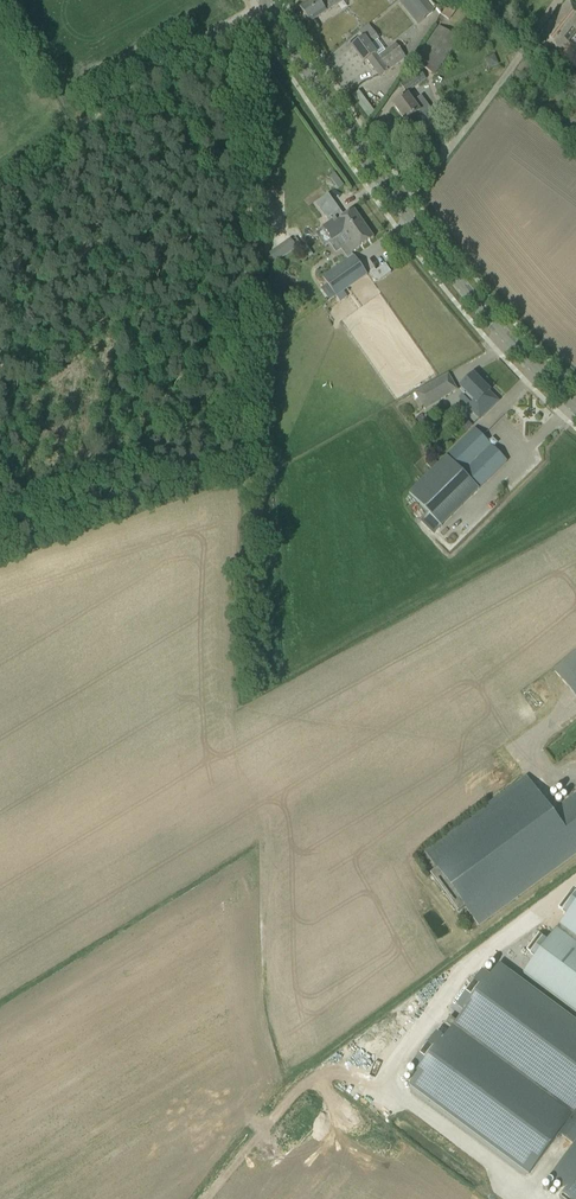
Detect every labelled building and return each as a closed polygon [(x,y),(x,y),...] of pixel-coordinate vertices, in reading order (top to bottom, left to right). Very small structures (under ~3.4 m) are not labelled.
[(310,23),(344,0),(313,0),(300,9),(310,23)] [(424,19),(433,11),(432,10),(436,7),(430,0),(409,0),(424,19)] [(568,0),(538,37),(552,49),(553,49),(562,57),(572,45),(567,42),(575,32),(575,7),(568,0)] [(379,39),(369,25),(359,32),(364,39),(352,48),(363,63),(367,60),(380,77),(406,59),(395,44),(378,57),(370,45),(379,39)] [(415,62),(434,76),(459,40),(440,27),(415,62)] [(566,76),(573,82),(575,78),(575,75),(571,70),(569,73),(566,76)] [(400,85),(407,94),(426,80),(420,71),(400,85)] [(352,97),(369,120),(374,113),(359,92),(352,97)] [(408,95),(394,106),(406,122),(413,117),(424,131),(438,120),(422,97),(414,103),(408,95)] [(325,215),(336,207),(329,197),(318,205),(325,215)] [(340,216),(322,228),(332,242),(337,238),(337,239),(338,239),(345,234),(344,232),(361,220),(354,210),(346,216),(342,219),(340,217),(340,216)] [(338,239),(339,242),(343,247),(346,245),(352,254),(373,239),(374,238),(364,224),(361,220),(344,232),(345,234),(338,239)] [(292,239),(270,254),(277,263),(298,248),(292,239)] [(354,256),(322,277),(336,297),(367,275),(354,256)] [(378,283),(394,272),(387,263),(371,274),(378,283)] [(456,390),(448,375),(416,394),(424,408),(456,390)] [(490,391),(473,375),(461,387),(466,392),(460,399),(480,419),(497,401),(489,392),(490,391)] [(465,420),(460,425),(466,431),(472,426),(465,420)] [(446,457),(463,473),(491,445),(475,429),(446,457)] [(463,473),(478,490),(507,462),(491,445),(463,473)] [(463,473),(446,457),(409,494),(441,527),(478,490),(463,473)] [(575,698),(575,654),(543,681),(555,695),(566,686),(575,698)] [(575,854),(575,794),(552,811),(527,777),(424,852),(437,870),(431,875),(459,913),(465,908),(478,926),(575,854)] [(523,972),(575,1012),(575,901),(523,972)] [(575,1111),(575,1023),(498,965),(489,977),(482,972),(457,1005),(464,1011),(456,1022),(451,1018),(447,1024),(452,1027),(443,1039),(436,1034),(411,1067),(418,1073),(409,1085),(529,1174),(575,1111)] [(550,1177),(566,1190),(559,1198),(575,1198),(575,1142),(550,1177)]
